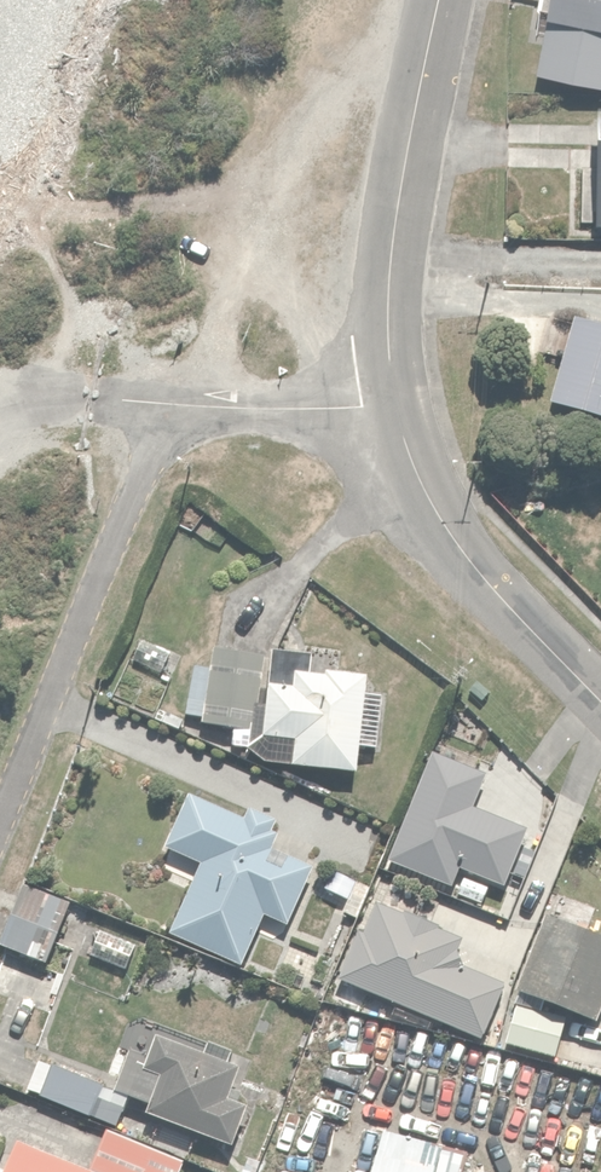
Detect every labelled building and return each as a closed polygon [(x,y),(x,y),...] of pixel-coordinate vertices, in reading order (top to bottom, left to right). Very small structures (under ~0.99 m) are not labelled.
[(548,75),(600,84),(600,0),(560,0),(548,75)] [(576,315),(558,407),(600,416),(600,320),(576,315)] [(183,651),(143,633),(131,660),(171,677),(183,651)] [(192,664),(189,716),(205,718),(204,726),(264,730),(269,656),(218,652),(217,666),(192,664)] [(324,655),(276,652),(270,741),(303,743),(301,770),(367,774),(368,749),(382,750),(386,696),(374,695),(375,675),(323,672),(324,655)] [(452,888),(461,866),(509,886),(551,788),(437,740),(386,860),(452,888)] [(251,819),(194,794),(166,855),(203,872),(175,934),(250,967),(276,908),(293,916),(317,862),(291,850),(299,833),(254,813),(251,819)] [(79,897),(30,879),(7,942),(56,960),(79,897)] [(373,906),(343,977),(490,1039),(514,982),(463,961),(469,946),(373,906)] [(550,917),(523,992),(600,1020),(600,935),(550,917)] [(145,937),(101,923),(89,958),(134,972),(145,937)] [(18,1085),(32,1050),(0,1038),(0,1077),(18,1085)] [(210,1059),(160,1038),(152,1056),(138,1050),(121,1090),(155,1105),(150,1117),(235,1154),(256,1107),(236,1099),(253,1062),(216,1046),(210,1059)] [(121,1129),(130,1106),(106,1096),(110,1086),(53,1063),(40,1096),(121,1129)] [(111,1131),(95,1171),(183,1171),(187,1160),(111,1131)] [(387,1136),(377,1171),(461,1171),(465,1157),(387,1136)] [(19,1146),(10,1171),(0,1168),(0,1171),(89,1171),(19,1146)]
